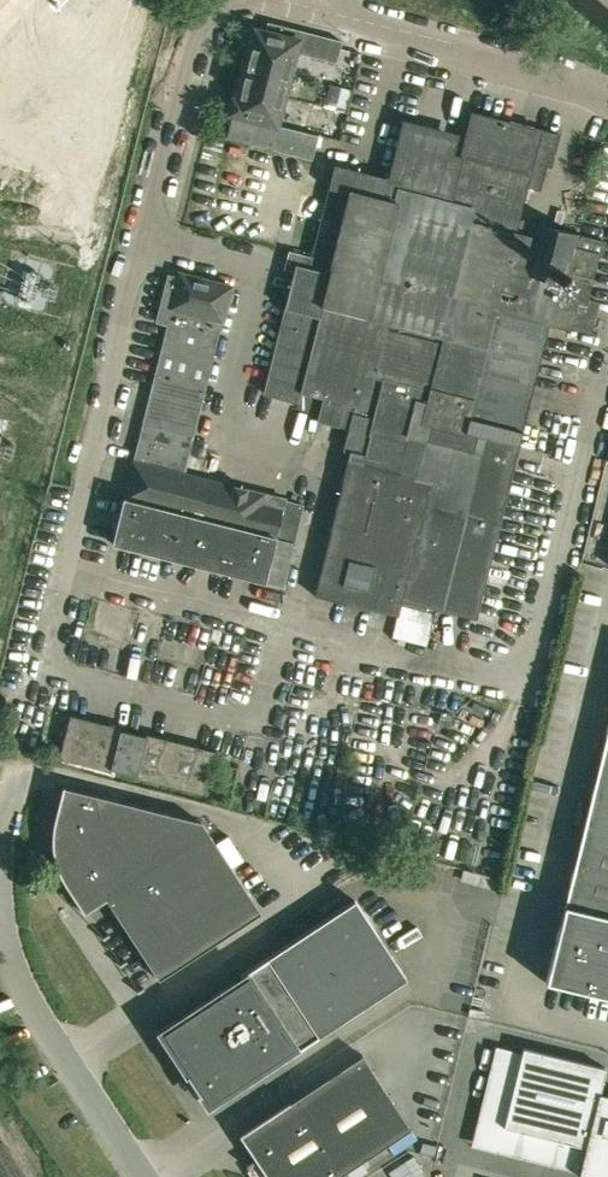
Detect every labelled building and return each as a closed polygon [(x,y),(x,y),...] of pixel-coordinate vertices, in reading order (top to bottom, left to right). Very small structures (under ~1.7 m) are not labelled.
[(231,114),(225,139),(249,145),(311,160),(318,135),(277,125),(295,52),(336,62),(342,40),(267,22),(265,31),(254,28),(250,43),(246,42),(243,57),(246,58),(243,71),(239,70),(236,85),(239,86),(236,99),(232,99),(229,113),(231,114)] [(329,84),(324,107),(345,112),(350,89),(329,84)] [(397,188),(348,176),(334,173),(330,187),(330,188),(312,257),(285,250),(280,268),(294,271),(264,392),(298,401),(297,407),(318,413),(317,420),(348,428),(343,450),(350,452),(315,595),(398,615),(403,595),(477,613),(549,323),(569,328),(569,327),(580,330),(589,332),(597,301),(587,298),(598,255),(602,256),(605,242),(577,234),(578,233),(518,218),(526,185),(539,189),(545,164),(550,165),(558,134),(471,112),(463,142),(412,129),(405,156),(398,154),(394,170),(401,172),(397,188)] [(275,537),(275,538),(294,542),(304,504),(246,489),(246,488),(233,485),(233,486),(183,473),(221,320),(222,320),(231,286),(180,273),(176,286),(172,293),(172,301),(173,301),(171,307),(172,308),(133,461),(123,498),(275,537)] [(275,537),(123,498),(112,543),(264,581),(275,538),(275,537)] [(275,538),(264,581),(284,586),(294,542),(275,538)] [(402,605),(394,637),(429,645),(436,614),(402,605)] [(70,715),(60,758),(111,770),(111,768),(136,774),(135,777),(205,794),(215,751),(146,734),(145,736),(121,730),(122,728),(70,715)] [(545,982),(607,997),(607,725),(545,982)] [(62,786),(54,819),(53,822),(53,827),(52,832),(52,836),(52,839),(52,844),(52,848),(53,852),(54,857),(55,862),(57,868),(58,870),(59,874),(61,878),(63,881),(65,885),(68,888),(84,913),(106,899),(158,979),(261,913),(202,822),(64,788),(64,787),(62,786)] [(229,837),(217,845),(232,869),(244,861),(229,837)] [(184,1018),(179,1021),(177,1017),(157,1030),(180,1065),(183,1062),(210,1103),(216,1099),(218,1102),(257,1076),(255,1073),(260,1070),(262,1073),(286,1057),(284,1054),(289,1051),(291,1054),(406,978),(355,900),(239,976),(242,979),(237,983),(235,979),(210,995),(213,999),(208,1002),(206,998),(182,1014),(184,1018)] [(523,1047),(503,1127),(585,1147),(578,1175),(587,1176),(607,1176),(607,1095),(600,1093),(606,1068),(523,1047)] [(266,1173),(266,1176),(337,1176),(411,1128),(362,1054),(238,1136),(266,1173)] [(390,1172),(393,1176),(415,1176),(423,1171),(413,1156),(390,1172)]
